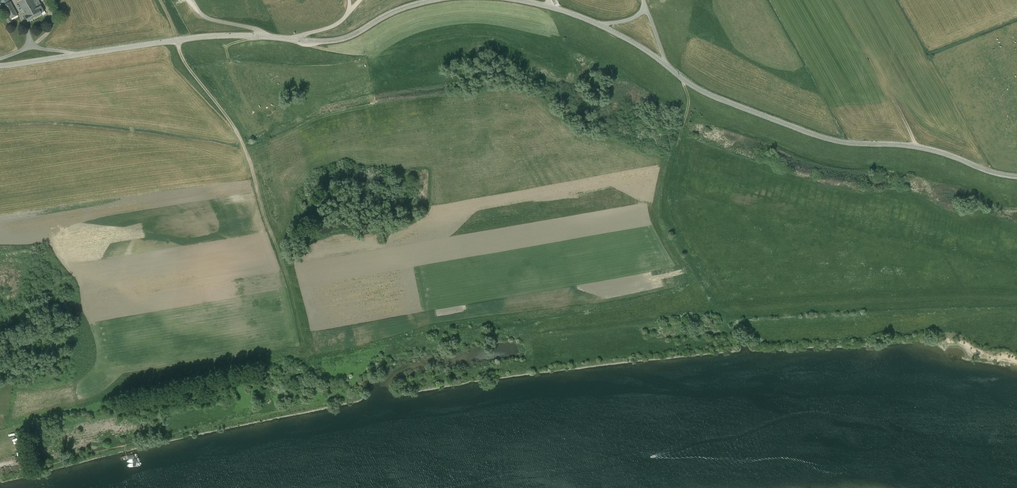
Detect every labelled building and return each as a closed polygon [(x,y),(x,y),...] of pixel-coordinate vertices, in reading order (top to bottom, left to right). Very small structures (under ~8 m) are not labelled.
[(2,5),(10,19),(17,15),(10,1),(9,1),(9,0),(0,0),(0,2),(2,5)] [(17,1),(25,15),(28,21),(41,14),(41,13),(44,11),(40,4),(38,0),(34,3),(32,0),(19,0),(17,1)]
